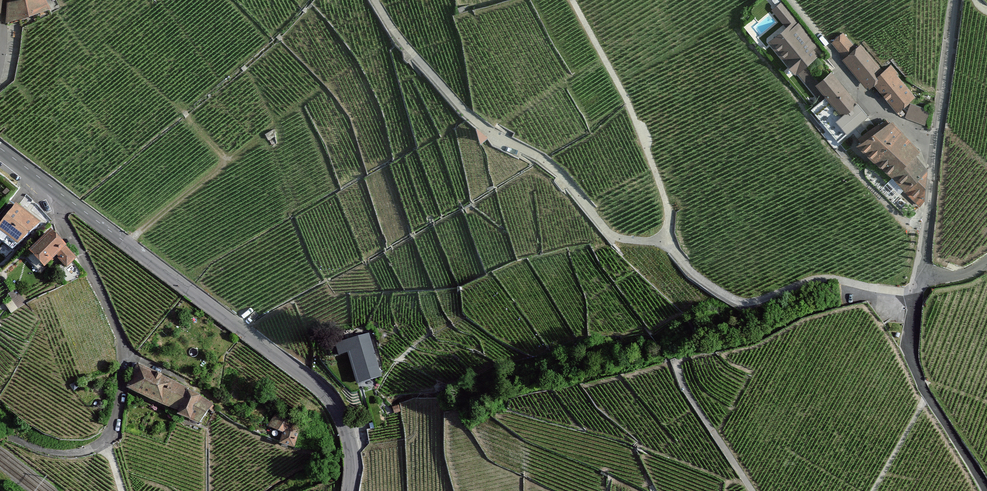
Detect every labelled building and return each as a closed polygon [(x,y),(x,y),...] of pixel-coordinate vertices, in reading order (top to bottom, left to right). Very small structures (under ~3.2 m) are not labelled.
[(9,23),(50,12),(46,0),(8,0),(8,2),(9,23)] [(785,27),(767,42),(797,77),(800,75),(820,59),(813,51),(818,46),(783,4),(773,13),(785,27)] [(857,51),(845,36),(833,46),(868,89),(875,83),(898,113),(917,98),(892,66),(884,72),(863,46),(857,51)] [(832,74),(820,59),(800,75),(812,90),(817,85),(832,74)] [(858,103),(832,74),(817,85),(828,97),(842,116),(858,103)] [(842,116),(828,97),(812,109),(838,142),(869,118),(858,103),(842,116)] [(929,110),(911,105),(907,117),(925,123),(929,110)] [(921,152),(892,122),(857,145),(906,190),(905,192),(919,205),(922,200),(927,167),(916,157),(921,152)] [(477,128),(481,144),(489,138),(477,128)] [(17,207),(0,227),(0,235),(15,248),(38,225),(17,207)] [(48,232),(27,251),(41,267),(54,255),(65,267),(73,260),(48,232)] [(84,274),(73,260),(65,267),(60,272),(66,283),(84,274)] [(25,303),(16,290),(10,294),(18,307),(25,303)] [(371,334),(336,344),(339,355),(346,353),(355,386),(384,379),(371,334)] [(187,390),(137,363),(127,387),(164,407),(179,412),(178,415),(202,425),(210,412),(213,414),(218,410),(210,403),(187,390)] [(279,406),(276,413),(281,415),(280,417),(275,415),(269,427),(283,433),(280,443),(295,447),(299,432),(279,406)]
